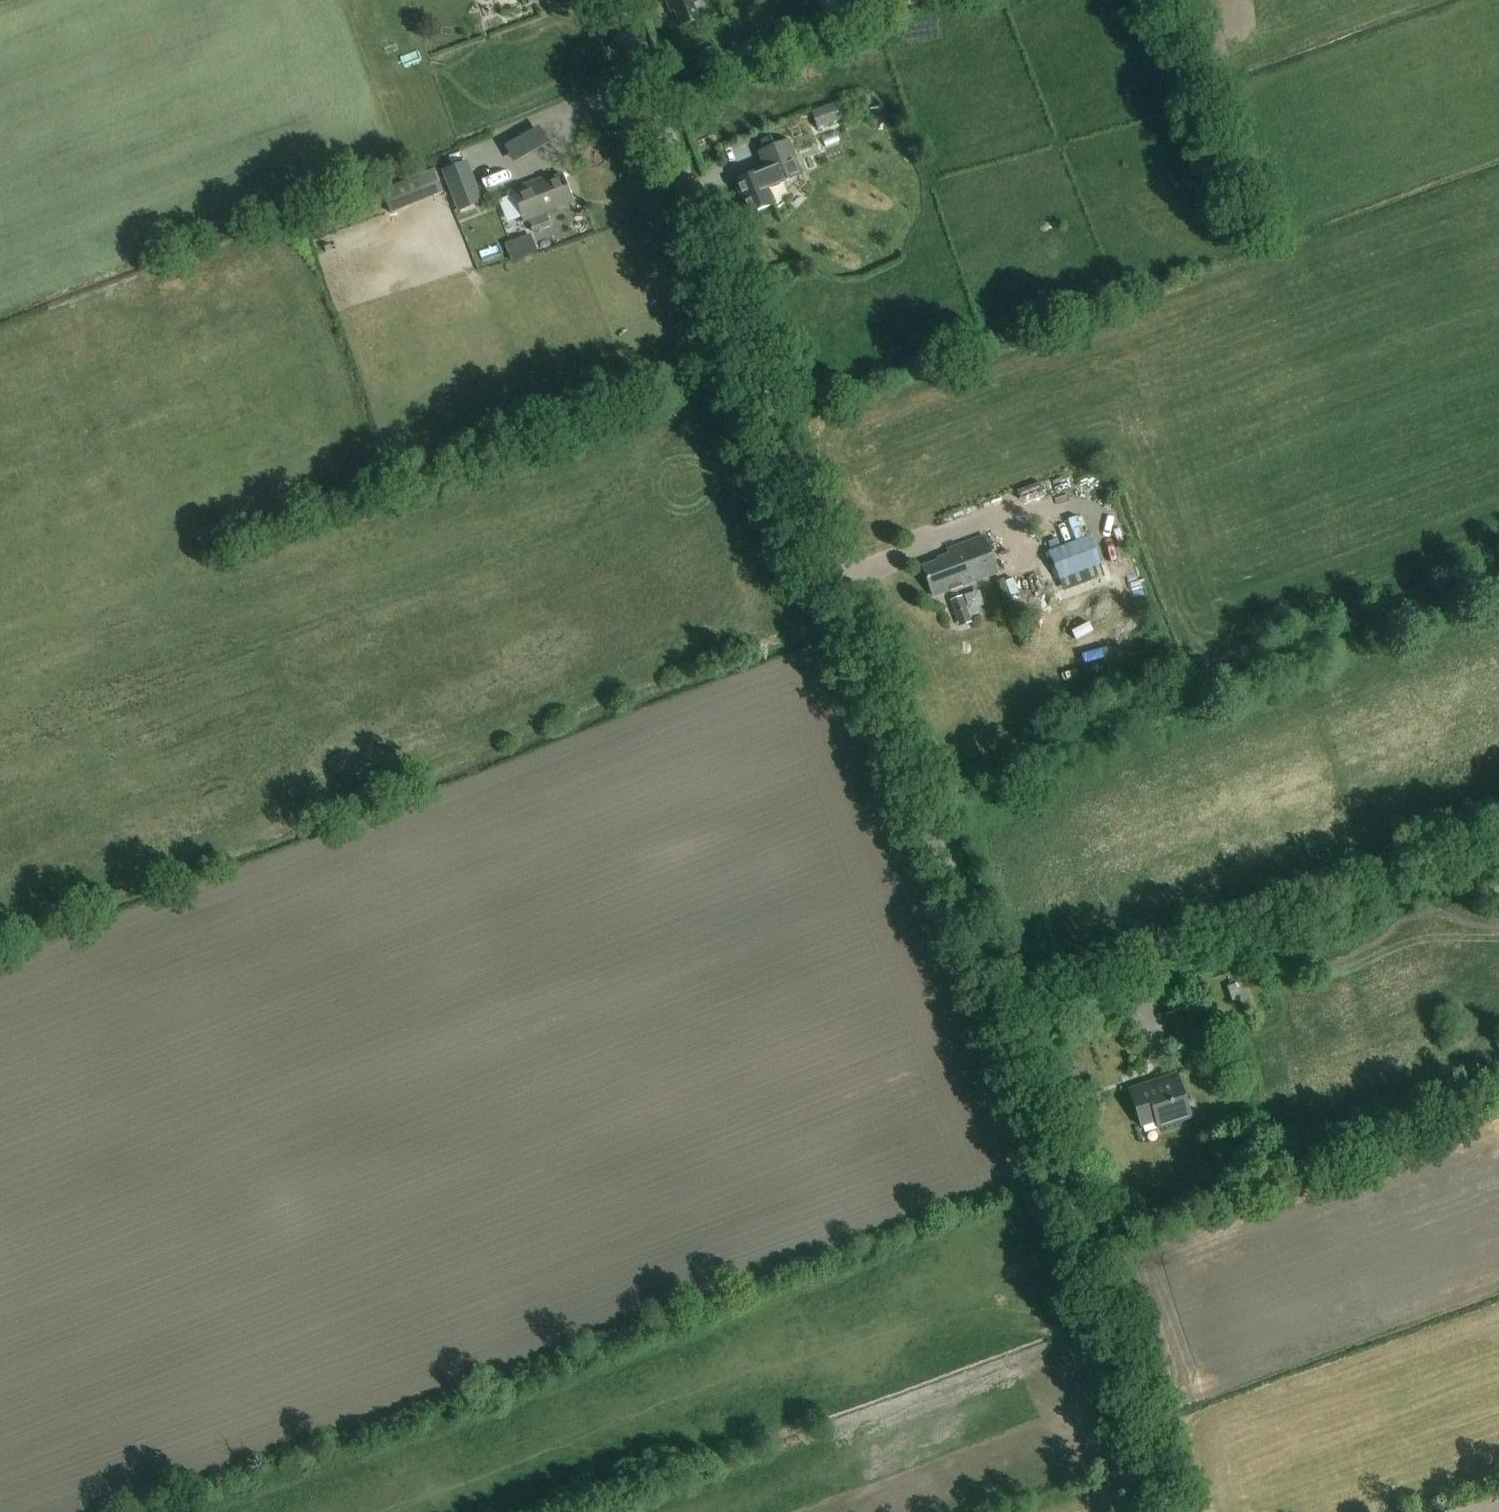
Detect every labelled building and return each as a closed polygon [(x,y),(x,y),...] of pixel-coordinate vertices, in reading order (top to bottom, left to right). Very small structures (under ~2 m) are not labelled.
[(670,12),(674,11),(679,26),(698,19),(692,4),(696,2),(695,0),(665,0),(670,12)] [(835,104),(812,113),(814,119),(818,130),(835,124),(842,121),(835,104)] [(758,153),(765,170),(734,182),(741,199),(747,215),(773,204),(767,189),(802,176),(788,141),(758,153)] [(468,160),(442,170),(458,212),(484,202),(468,160)] [(380,190),(388,212),(425,198),(416,176),(380,190)] [(550,227),(547,218),(559,214),(557,209),(573,204),(563,176),(543,183),(542,180),(514,190),(523,221),(528,220),(533,233),(550,227)] [(516,255),(537,247),(532,233),(511,240),(516,255)] [(1091,536),(1049,551),(1059,579),(1101,564),(1091,536)] [(921,569),(932,597),(996,574),(983,537),(947,551),(946,551),(949,559),(921,569)] [(962,596),(950,600),(960,626),(971,622),(962,596)] [(1190,1005),(1166,1013),(1174,1039),(1198,1031),(1190,1005)] [(1126,1060),(1130,1069),(1139,1067),(1136,1057),(1126,1060)] [(1175,1071),(1127,1088),(1141,1128),(1156,1123),(1158,1130),(1191,1118),(1175,1071)]
